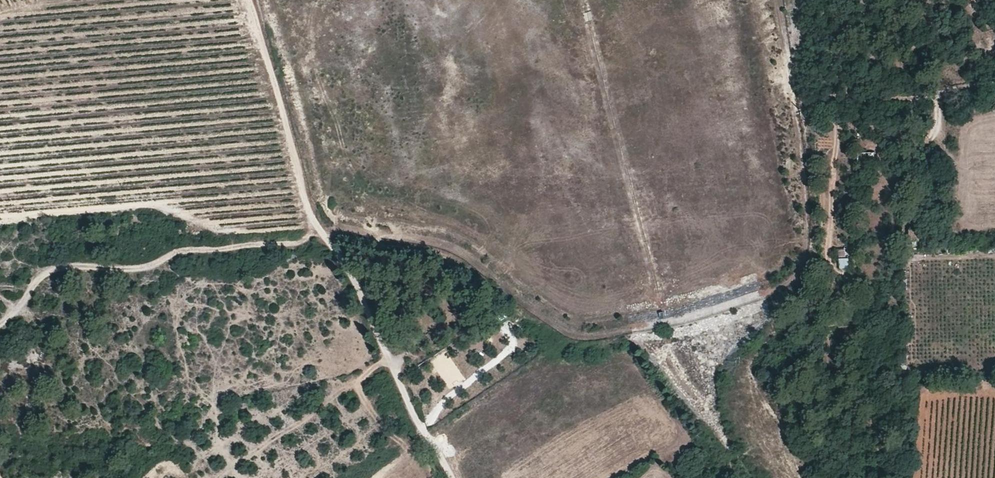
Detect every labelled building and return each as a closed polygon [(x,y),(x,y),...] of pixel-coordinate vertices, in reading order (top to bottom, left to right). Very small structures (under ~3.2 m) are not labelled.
[(839,268),(849,267),(848,257),(838,257),(839,268)]
